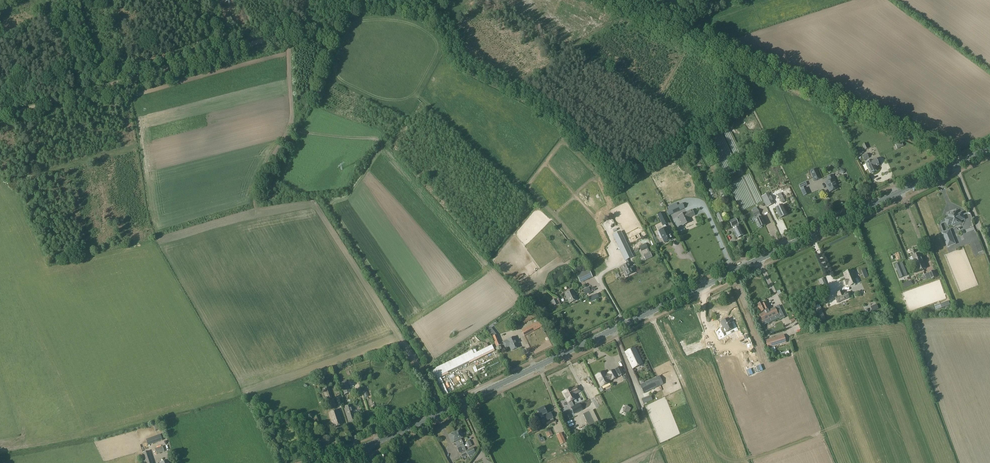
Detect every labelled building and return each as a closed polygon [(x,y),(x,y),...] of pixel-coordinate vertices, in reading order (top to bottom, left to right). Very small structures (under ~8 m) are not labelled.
[(876,158),(866,163),(870,173),(871,173),(872,173),(873,173),(873,172),(877,170),(875,167),(879,165),(878,164),(879,164),(877,160),(876,160),(876,158)] [(817,169),(810,171),(814,181),(821,179),(817,169)] [(729,181),(739,176),(736,172),(727,176),(729,181)] [(829,181),(825,182),(829,192),(838,188),(836,183),(834,178),(832,175),(827,177),(829,181)] [(769,192),(770,202),(781,201),(779,191),(769,192)] [(775,208),(780,218),(787,215),(782,205),(775,208)] [(760,215),(760,214),(756,207),(752,209),(753,211),(752,212),(754,216),(757,215),(758,216),(760,215)] [(686,212),(678,216),(683,225),(691,222),(689,218),(694,215),(692,210),(686,213),(686,212)] [(659,214),(664,225),(665,228),(660,230),(660,231),(658,231),(661,238),(663,237),(665,242),(673,239),(666,224),(669,222),(664,212),(659,214)] [(716,214),(720,224),(725,221),(721,212),(716,214)] [(950,214),(949,216),(949,218),(947,219),(946,221),(947,224),(949,225),(952,224),(953,226),(961,222),(960,220),(963,219),(964,218),(962,214),(961,213),(958,214),(957,212),(955,212),(950,214)] [(765,225),(761,217),(755,220),(759,228),(765,225)] [(743,235),(739,227),(733,230),(737,238),(743,235)] [(955,243),(949,230),(942,233),(947,246),(955,243)] [(623,238),(620,232),(613,235),(616,241),(623,238)] [(628,248),(621,251),(624,259),(625,261),(632,257),(628,248)] [(650,252),(643,255),(646,260),(652,257),(650,252)] [(926,268),(921,253),(913,256),(918,271),(926,268)] [(612,254),(604,258),(607,267),(616,264),(612,254)] [(631,267),(630,263),(621,267),(626,276),(634,272),(633,270),(634,270),(633,266),(631,267)] [(895,264),(900,278),(905,276),(900,263),(895,264)] [(589,269),(576,274),(580,283),(593,277),(589,269)] [(932,279),(937,277),(934,270),(929,272),(932,279)] [(844,273),(846,279),(844,280),(846,285),(848,284),(849,286),(851,285),(851,287),(855,285),(854,284),(856,283),(851,271),(844,273)] [(573,290),(565,294),(567,297),(565,299),(566,301),(568,300),(570,303),(578,300),(573,290)] [(846,293),(843,294),(842,291),(837,293),(838,296),(835,298),(837,303),(848,298),(846,293)] [(762,302),(757,305),(760,313),(762,312),(762,313),(762,314),(760,315),(763,321),(777,314),(779,318),(780,320),(785,317),(779,306),(769,310),(768,309),(770,308),(767,302),(763,304),(762,302)] [(516,313),(523,324),(537,317),(530,305),(516,313)] [(814,311),(818,322),(825,319),(821,308),(814,311)] [(721,329),(721,328),(716,330),(720,338),(724,336),(723,333),(733,329),(728,319),(720,322),(723,328),(721,329)] [(525,336),(542,326),(539,321),(521,330),(525,336)] [(492,337),(496,347),(501,344),(497,334),(491,327),(487,331),(492,337)] [(682,341),(685,347),(699,339),(697,333),(682,341)] [(784,335),(765,340),(768,348),(783,344),(786,343),(784,335)] [(507,340),(503,342),(505,348),(509,346),(511,351),(519,347),(515,337),(507,340)] [(441,377),(495,351),(492,345),(474,354),(472,350),(436,368),(441,377)] [(748,365),(741,345),(734,348),(741,367),(748,365)] [(642,363),(635,348),(625,352),(632,368),(642,363)] [(620,367),(615,369),(619,377),(624,374),(620,367)] [(608,373),(608,374),(605,375),(603,371),(596,375),(601,386),(609,382),(608,380),(610,379),(611,380),(617,377),(614,370),(608,373)] [(657,377),(640,385),(644,393),(661,385),(657,377)] [(348,383),(341,385),(344,394),(351,392),(348,383)] [(572,388),(563,392),(568,402),(571,407),(574,406),(571,401),(577,398),(575,394),(580,391),(578,386),(572,389),(572,388)] [(326,400),(332,398),(329,387),(322,389),(326,400)] [(649,395),(639,399),(641,404),(651,400),(649,395)] [(744,410),(745,415),(749,414),(751,419),(754,419),(749,402),(746,403),(745,399),(738,401),(741,410),(744,410)] [(574,414),(582,410),(579,403),(574,406),(571,407),(574,414)] [(352,408),(351,406),(352,406),(351,404),(344,407),(345,411),(345,412),(347,416),(348,417),(347,417),(349,422),(356,420),(354,413),(353,411),(352,407),(352,408)] [(628,414),(631,408),(625,406),(623,411),(628,414)] [(544,407),(537,410),(540,417),(543,415),(544,417),(545,416),(547,420),(553,418),(551,412),(547,414),(547,413),(544,407)] [(333,427),(343,424),(339,410),(329,413),(333,427)] [(589,411),(583,414),(593,433),(598,431),(589,411)] [(463,443),(461,439),(464,437),(460,430),(454,433),(458,440),(460,444),(463,451),(466,450),(463,444),(463,443)] [(452,443),(458,440),(454,433),(449,436),(452,443)] [(561,433),(556,435),(560,443),(565,441),(561,433)] [(140,445),(143,453),(146,462),(153,462),(149,451),(147,445),(148,445),(163,440),(160,434),(152,437),(146,439),(146,440),(147,442),(140,445)] [(473,447),(466,451),(468,454),(469,456),(471,459),(475,453),(473,447)]
